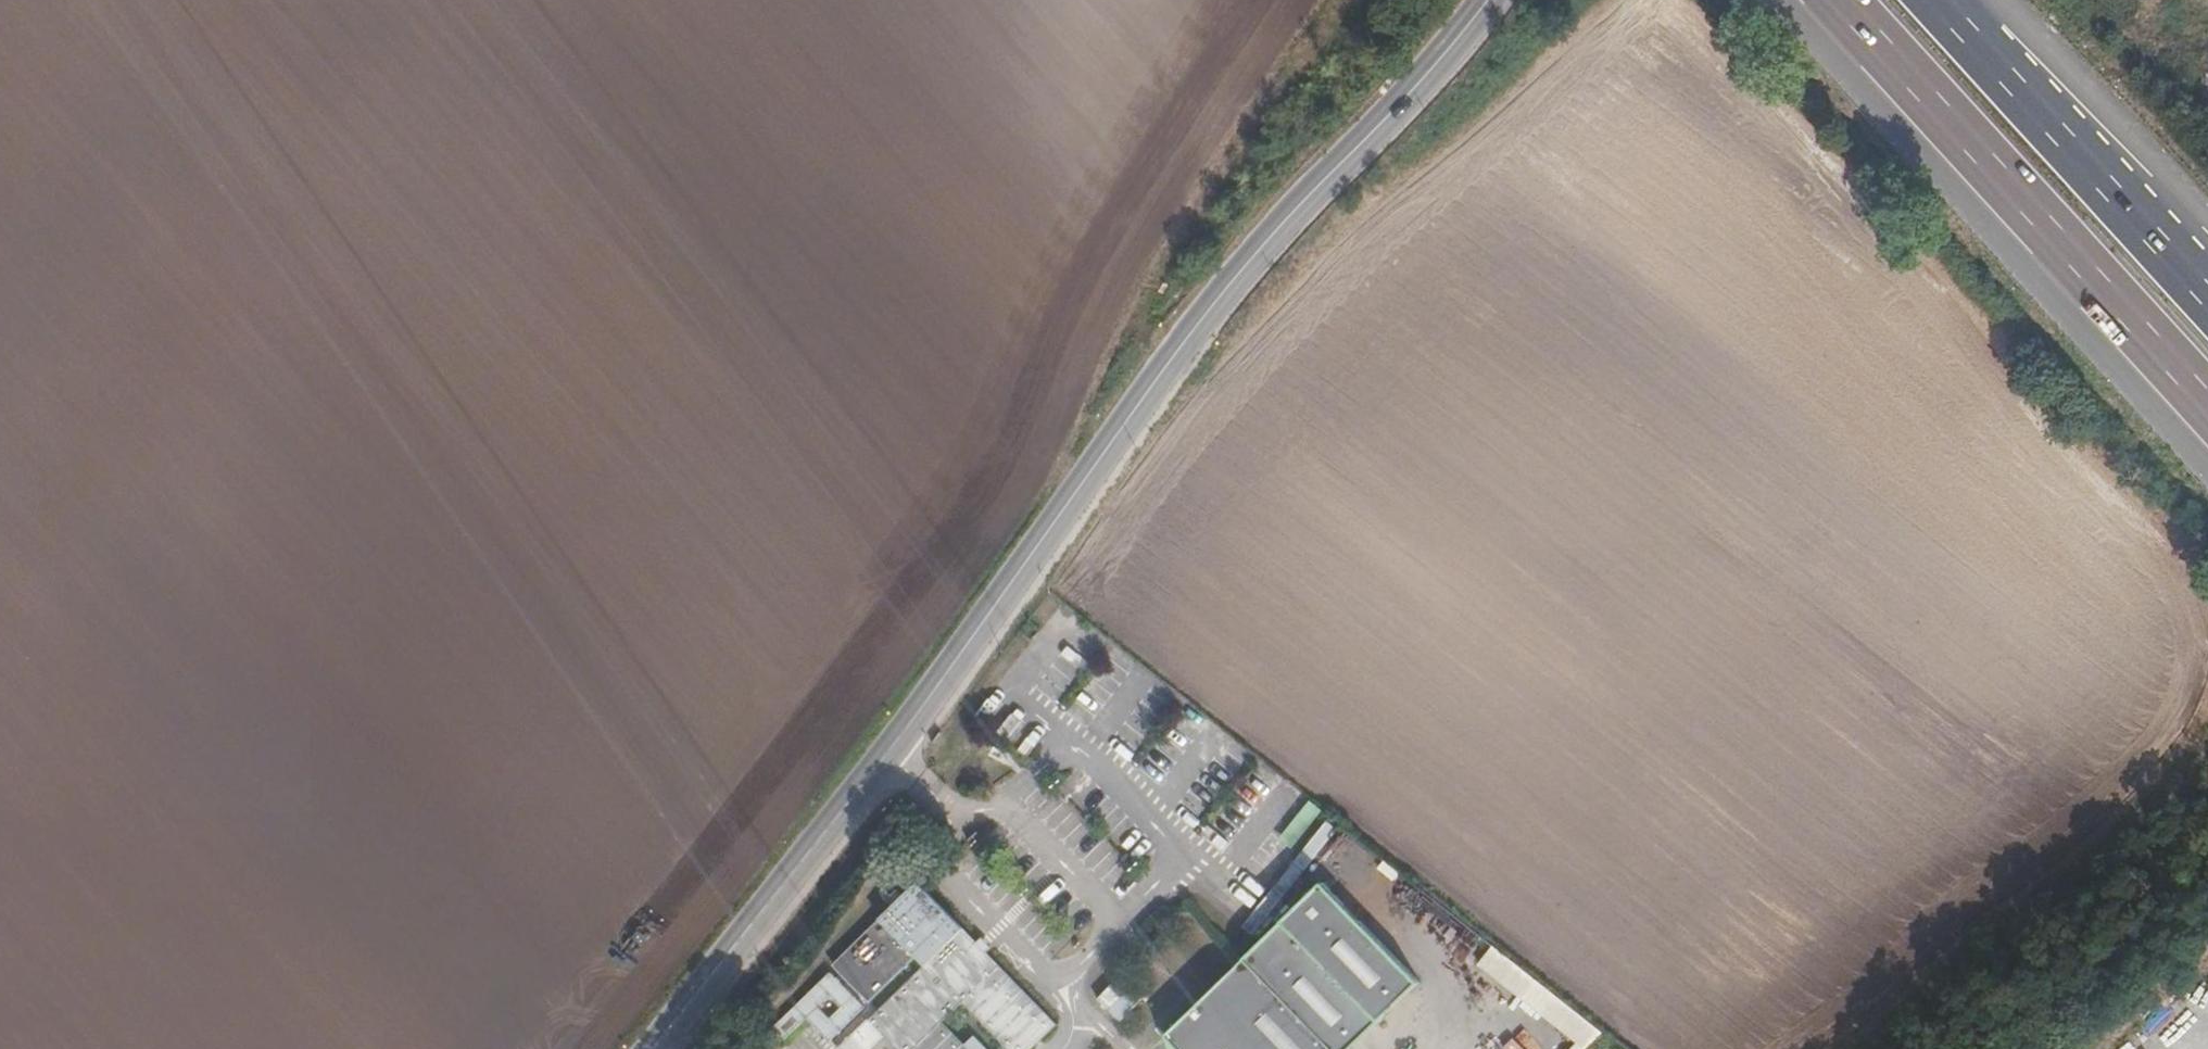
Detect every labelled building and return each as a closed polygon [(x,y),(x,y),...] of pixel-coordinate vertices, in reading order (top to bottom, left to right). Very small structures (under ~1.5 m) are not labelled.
[(1234,941),(1320,836),(1309,827),(1224,933),(1234,941)] [(1057,1019),(917,881),(834,965),(871,1002),(917,955),(926,964),(871,1020),(901,1048),(972,1048),(941,1018),(961,998),(1014,1048),(1027,1048),(1057,1019)] [(1155,1042),(1162,1048),(1344,1048),(1411,983),(1312,887),(1155,1042)] [(1489,950),(1477,970),(1592,1042),(1604,1023),(1489,950)] [(831,1043),(868,1005),(831,970),(795,1008),(831,1043)] [(1121,1021),(1145,995),(1122,973),(1097,999),(1121,1021)] [(1467,1007),(1488,986),(1479,976),(1457,997),(1467,1007)] [(838,1048),(868,1048),(883,1033),(868,1018),(838,1048)]
